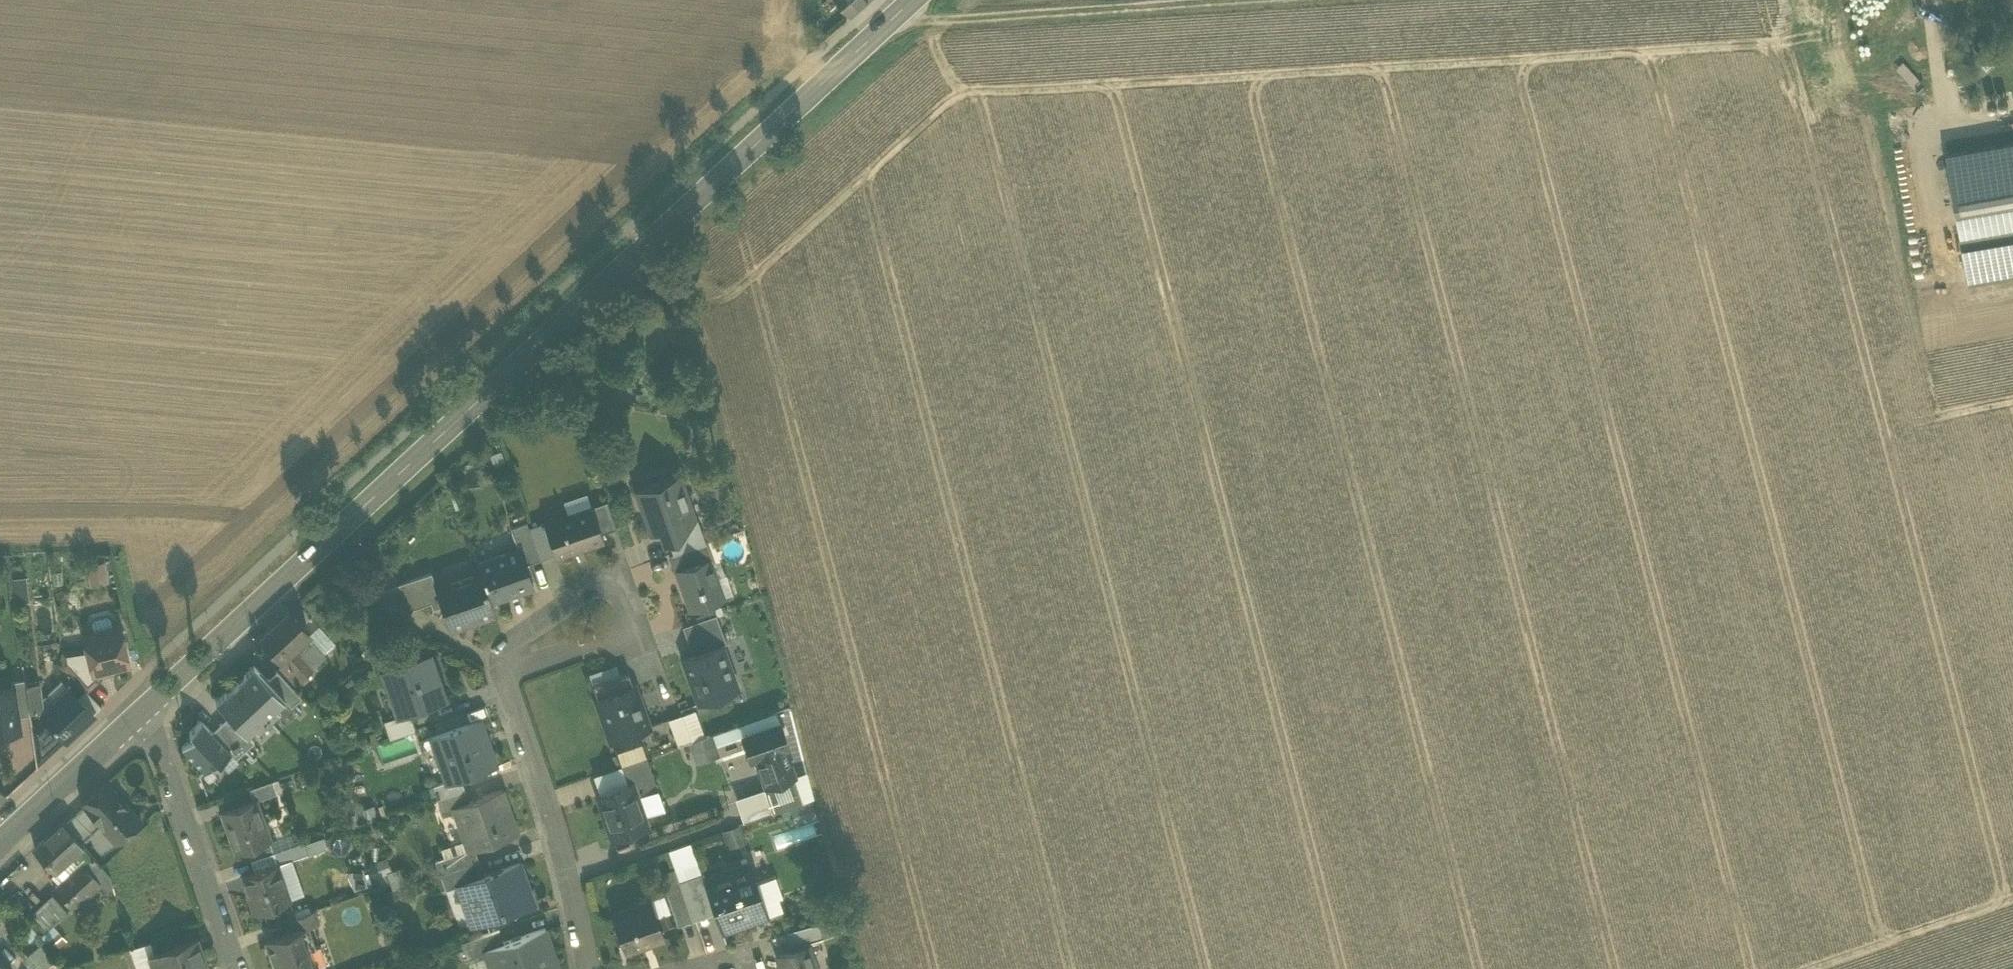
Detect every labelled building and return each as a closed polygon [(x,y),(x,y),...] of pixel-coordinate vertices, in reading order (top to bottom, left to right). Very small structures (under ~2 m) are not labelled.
[(851,15),(868,0),(837,0),(851,15)] [(1949,156),(1970,278),(2012,270),(2012,145),(1949,156)] [(637,489),(653,533),(664,530),(693,520),(677,475),(637,489)] [(568,514),(592,506),(587,492),(563,501),(568,514)] [(592,506),(601,532),(615,527),(606,501),(592,506)] [(554,554),(556,558),(604,541),(601,532),(592,506),(568,514),(543,523),(554,554)] [(664,530),(673,553),(700,544),(701,543),(693,520),(664,530)] [(525,564),(540,559),(529,528),(526,521),(510,527),(518,548),(520,554),(521,554),(525,564)] [(543,523),(529,528),(540,559),(554,554),(543,523)] [(705,559),(700,544),(673,553),(672,554),(677,569),(705,559)] [(518,548),(505,553),(507,559),(520,554),(518,548)] [(479,568),(482,575),(491,602),(510,596),(533,587),(525,564),(521,554),(520,554),(507,559),(505,553),(477,563),(479,568)] [(679,583),(689,611),(725,598),(711,557),(705,559),(677,569),(682,582),(679,583)] [(110,582),(105,560),(86,565),(90,587),(110,582)] [(479,568),(456,576),(459,583),(482,575),(479,568)] [(433,609),(441,606),(434,584),(435,583),(431,572),(403,582),(414,608),(430,602),(433,609)] [(495,614),(491,602),(482,575),(459,583),(456,576),(435,583),(434,584),(441,606),(449,629),(495,614)] [(29,602),(26,576),(12,578),(15,604),(29,602)] [(372,593),(402,620),(414,608),(403,582),(372,592),(372,593)] [(284,664),(300,681),(315,667),(326,657),(323,655),(305,636),(309,633),(289,612),(261,639),(284,664)] [(689,624),(696,646),(724,636),(716,614),(689,624)] [(93,632),(113,627),(110,618),(106,615),(94,618),(91,623),(93,632)] [(87,647),(93,674),(97,673),(129,665),(119,625),(113,627),(93,632),(84,634),(87,647)] [(309,633),(305,636),(323,655),(335,644),(317,625),(309,633)] [(684,658),(699,699),(735,686),(720,645),(726,642),(724,636),(696,646),(699,652),(684,658)] [(78,680),(88,690),(99,680),(98,680),(97,673),(93,674),(87,647),(61,651),(63,664),(78,680)] [(402,714),(403,716),(410,713),(447,700),(430,654),(381,671),(391,697),(396,696),(402,714)] [(293,688),(300,681),(284,664),(277,671),(293,688)] [(267,680),(253,665),(243,675),(245,677),(236,685),(269,720),(280,710),(276,706),(284,699),(267,680)] [(315,667),(300,681),(303,684),(317,670),(315,667)] [(267,680),(284,699),(291,706),(301,697),(293,688),(277,671),(267,680)] [(44,713),(69,689),(56,674),(40,688),(44,713)] [(593,687),(597,698),(632,686),(628,675),(593,687)] [(11,681),(12,689),(14,688),(18,717),(30,715),(30,710),(29,710),(26,684),(25,679),(11,681)] [(78,680),(69,689),(93,714),(101,705),(88,690),(78,680)] [(30,710),(43,713),(44,713),(40,688),(39,682),(26,684),(29,710),(30,710)] [(258,730),(269,720),(236,685),(227,693),(226,691),(215,701),(229,715),(247,734),(255,727),(258,730)] [(626,728),(628,735),(649,727),(635,685),(632,686),(597,698),(596,699),(608,735),(626,728)] [(18,717),(14,688),(12,689),(0,690),(0,731),(20,729),(18,717)] [(43,713),(46,716),(66,738),(93,714),(69,689),(44,713),(43,713)] [(391,697),(397,716),(402,714),(396,696),(391,697)] [(696,710),(682,714),(692,741),(705,736),(696,710)] [(744,735),(779,723),(775,711),(712,734),(716,745),(744,735)] [(384,721),(391,739),(416,730),(410,713),(403,716),(402,714),(397,716),(384,721)] [(668,719),(678,746),(688,742),(692,741),(682,714),(668,719)] [(247,734),(229,715),(220,723),(245,750),(254,742),(247,734)] [(66,738),(46,716),(32,730),(37,765),(66,738)] [(231,753),(211,731),(201,720),(189,731),(193,736),(181,747),(205,772),(217,761),(219,764),(231,753)] [(456,777),(456,779),(461,778),(494,766),(479,720),(432,737),(438,755),(447,752),(456,777)] [(245,750),(220,723),(211,731),(231,753),(236,758),(245,750)] [(765,784),(766,786),(793,776),(794,776),(784,747),(787,745),(779,723),(744,735),(745,743),(747,750),(750,756),(752,757),(752,758),(755,757),(758,763),(758,769),(761,775),(763,778),(765,784)] [(610,741),(628,735),(626,728),(608,735),(610,741)] [(717,757),(709,735),(705,736),(692,741),(688,742),(696,763),(717,757)] [(622,765),(646,757),(642,743),(617,752),(622,765)] [(438,755),(446,780),(456,777),(447,752),(438,755)] [(236,758),(231,753),(219,764),(227,772),(239,762),(236,758)] [(621,766),(622,766),(626,778),(651,769),(646,757),(622,765),(621,766)] [(628,785),(626,778),(622,766),(593,776),(600,794),(628,785)] [(632,783),(637,796),(657,788),(651,769),(626,778),(628,785),(632,783)] [(794,776),(793,776),(802,802),(811,798),(813,797),(806,772),(794,776)] [(763,788),(772,812),(788,806),(802,802),(793,776),(766,786),(765,784),(762,785),(763,788)] [(433,785),(438,798),(465,789),(461,778),(456,779),(456,777),(446,780),(433,785)] [(249,788),(253,800),(258,798),(259,799),(276,793),(272,780),(249,788)] [(82,804),(84,806),(100,824),(103,827),(103,828),(117,843),(141,821),(105,782),(82,804)] [(647,824),(644,815),(637,796),(632,783),(628,785),(600,794),(598,795),(606,818),(605,819),(611,837),(647,824)] [(664,808),(657,788),(637,796),(644,815),(664,808)] [(743,822),(772,812),(763,788),(735,798),(743,822)] [(469,801),(465,789),(438,798),(442,812),(456,807),(455,806),(469,801)] [(472,847),(473,850),(474,849),(518,834),(502,789),(469,801),(455,806),(456,807),(463,828),(465,828),(472,847)] [(596,796),(605,819),(606,818),(598,795),(596,796)] [(220,811),(235,853),(268,841),(263,824),(266,823),(259,799),(258,798),(253,800),(220,811)] [(817,817),(811,798),(802,802),(788,806),(795,825),(817,817)] [(374,805),(358,811),(362,822),(378,816),(374,805)] [(84,806),(75,814),(91,832),(100,824),(84,806)] [(80,842),(91,832),(75,814),(64,824),(80,842)] [(81,865),(99,883),(107,875),(100,867),(83,845),(80,842),(64,824),(62,822),(34,847),(64,880),(81,865)] [(263,824),(268,841),(272,840),(266,823),(263,824)] [(748,842),(741,823),(721,830),(728,849),(748,842)] [(278,850),(299,843),(295,832),(272,840),(268,841),(272,853),(278,850)] [(323,837),(304,844),(308,854),(326,848),(323,837)] [(679,881),(701,873),(690,841),(668,849),(674,867),(679,881)] [(282,862),(283,863),(292,860),(308,854),(304,844),(303,842),(299,843),(278,850),(282,862)] [(440,874),(452,870),(479,860),(474,849),(473,850),(472,847),(435,860),(440,874)] [(276,864),(282,862),(278,850),(272,853),(251,860),(255,871),(276,864)] [(408,885),(402,867),(391,871),(386,857),(366,865),(374,888),(390,883),(393,890),(408,885)] [(276,864),(289,899),(304,894),(292,860),(283,863),(282,862),(276,864)] [(484,875),(479,860),(452,870),(457,885),(484,875)] [(469,900),(477,924),(534,904),(519,863),(484,875),(457,885),(463,901),(469,900)] [(715,912),(722,932),(768,916),(756,883),(749,863),(705,878),(703,879),(711,900),(715,912)] [(243,875),(255,913),(289,901),(289,899),(276,864),(255,871),(243,875)] [(58,892),(73,908),(83,899),(82,898),(99,883),(81,865),(64,880),(67,883),(58,892)] [(369,886),(362,867),(347,872),(354,891),(369,886)] [(666,886),(679,881),(674,867),(661,872),(666,886)] [(701,873),(679,881),(666,886),(675,912),(688,908),(689,908),(711,900),(703,879),(705,878),(703,872),(701,873)] [(111,879),(107,875),(99,883),(106,891),(112,884),(111,879)] [(775,876),(756,883),(768,916),(783,911),(778,898),(782,897),(775,876)] [(54,888),(58,892),(67,883),(64,880),(54,888)] [(52,894),(43,902),(59,920),(68,912),(52,894)] [(472,926),(477,924),(469,900),(463,901),(472,926)] [(612,914),(613,919),(652,905),(650,900),(612,914)] [(711,900),(689,908),(693,920),(715,912),(711,900)] [(43,902),(34,910),(50,928),(59,920),(43,902)] [(613,919),(625,953),(664,940),(652,905),(613,919)] [(679,924),(693,920),(689,908),(688,908),(675,912),(679,924)] [(42,936),(50,928),(34,910),(26,918),(28,921),(38,932),(42,936)] [(289,919),(293,931),(308,925),(308,927),(320,923),(315,910),(289,919)] [(844,916),(818,923),(823,937),(848,930),(844,916)] [(28,941),(38,932),(28,921),(19,930),(28,941)] [(788,931),(793,947),(823,937),(818,923),(788,931)] [(275,968),(313,968),(307,950),(315,947),(308,927),(308,925),(293,931),(265,940),(275,968)] [(496,968),(559,968),(545,928),(503,942),(484,949),(486,955),(490,967),(495,966),(496,968)] [(461,943),(468,962),(486,955),(484,949),(503,942),(499,929),(461,943)] [(195,938),(155,951),(150,953),(155,968),(161,968),(162,968),(206,968),(195,938)] [(150,953),(155,951),(151,940),(129,948),(136,968),(155,968),(150,953)] [(40,943),(31,951),(45,967),(55,959),(40,943)] [(782,968),(816,968),(808,946),(777,956),(782,968)] [(313,968),(317,968),(322,967),(315,947),(307,950),(313,968)] [(45,967),(31,951),(22,959),(31,968),(44,968),(45,967)]
